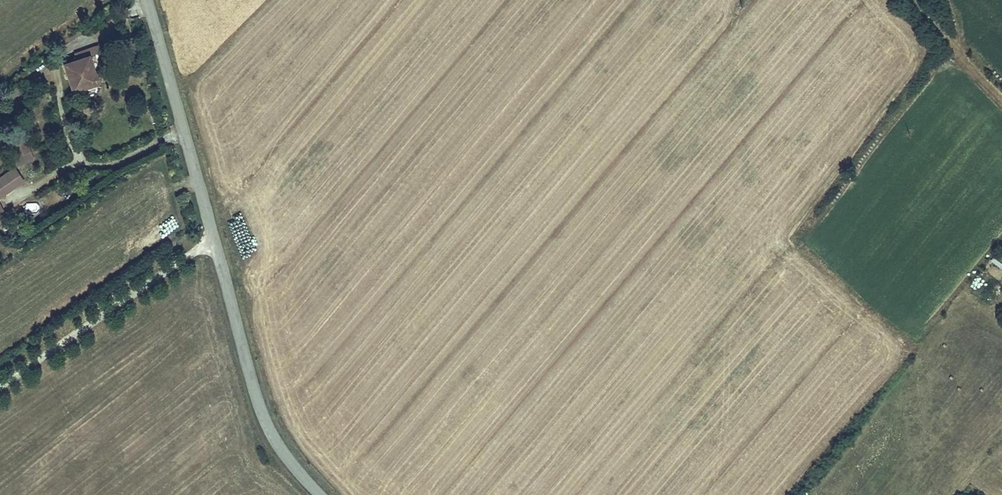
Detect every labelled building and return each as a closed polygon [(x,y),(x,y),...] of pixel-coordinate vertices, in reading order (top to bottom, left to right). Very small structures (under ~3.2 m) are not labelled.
[(95,51),(99,50),(99,43),(78,51),(80,57),(95,51)] [(62,64),(74,92),(106,80),(95,51),(80,57),(62,64)] [(26,180),(15,166),(0,176),(0,199),(26,180)] [(31,202),(29,211),(38,213),(40,204),(31,202)] [(0,203),(0,224),(1,226),(11,218),(0,203)]
